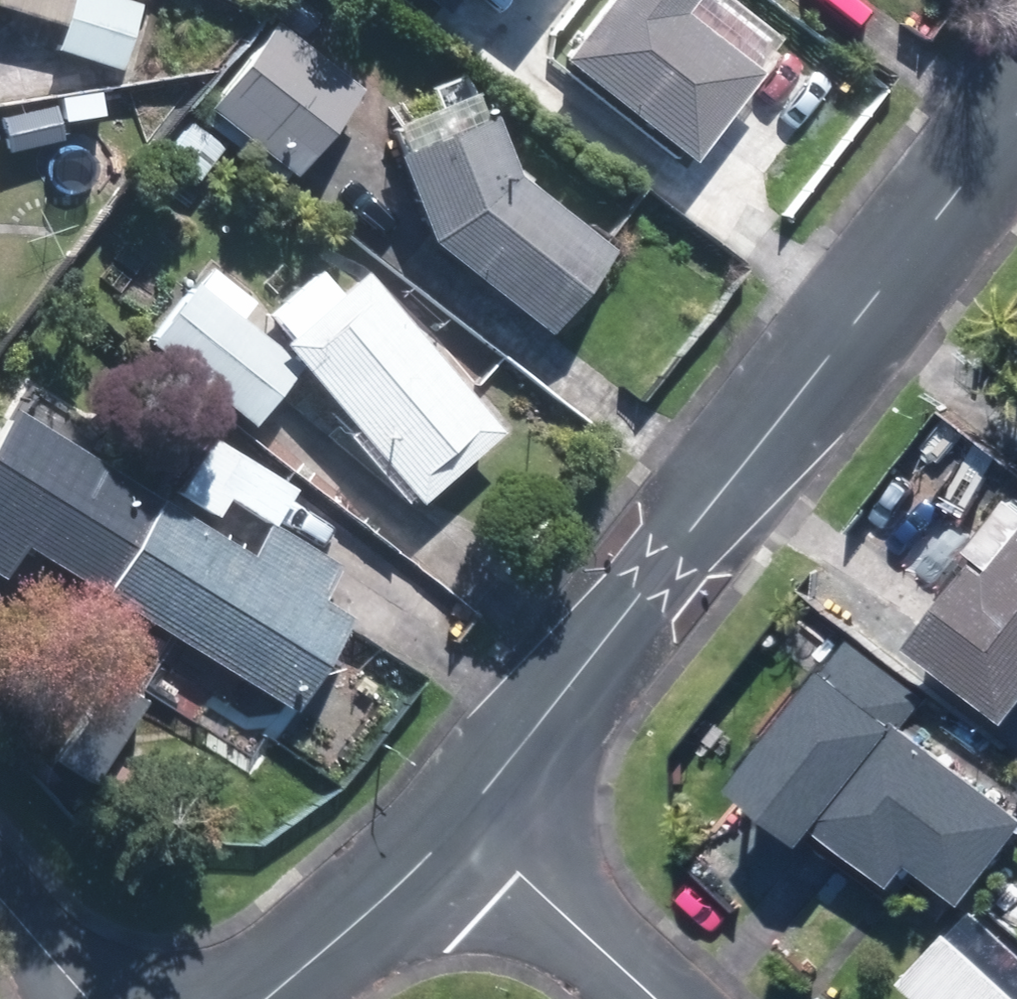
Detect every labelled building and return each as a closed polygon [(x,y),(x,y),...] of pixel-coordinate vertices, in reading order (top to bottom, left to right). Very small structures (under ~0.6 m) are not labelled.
[(128,75),(150,13),(114,0),(12,0),(73,21),(62,53),(128,75)] [(691,155),(758,67),(678,7),(683,0),(598,0),(556,55),(691,155)] [(200,112),(288,181),(356,96),(268,27),(200,112)] [(468,66),(433,79),(442,102),(391,119),(400,145),(394,147),(426,235),(551,331),(615,246),(514,170),(493,112),(486,115),(468,66)] [(163,164),(196,190),(221,156),(190,131),(163,164)] [(318,269),(269,311),(290,335),(425,493),(498,429),(363,271),(338,293),(318,269)] [(194,286),(152,342),(253,420),(296,365),(194,286)] [(0,434),(0,570),(4,573),(21,544),(98,591),(154,498),(13,413),(0,434)] [(944,437),(923,466),(935,473),(978,505),(980,507),(1000,479),(944,437)] [(212,438),(178,492),(216,515),(229,494),(272,520),(292,488),(212,438)] [(926,633),(1013,701),(1016,696),(1016,488),(1011,484),(973,532),(993,547),(926,633)] [(154,498),(98,591),(292,709),(348,617),(154,498)] [(152,706),(106,677),(52,762),(98,790),(152,706)] [(894,856),(947,897),(1010,817),(989,800),(1001,785),(959,752),(947,767),(869,708),(789,811),(876,879),(894,856)]
